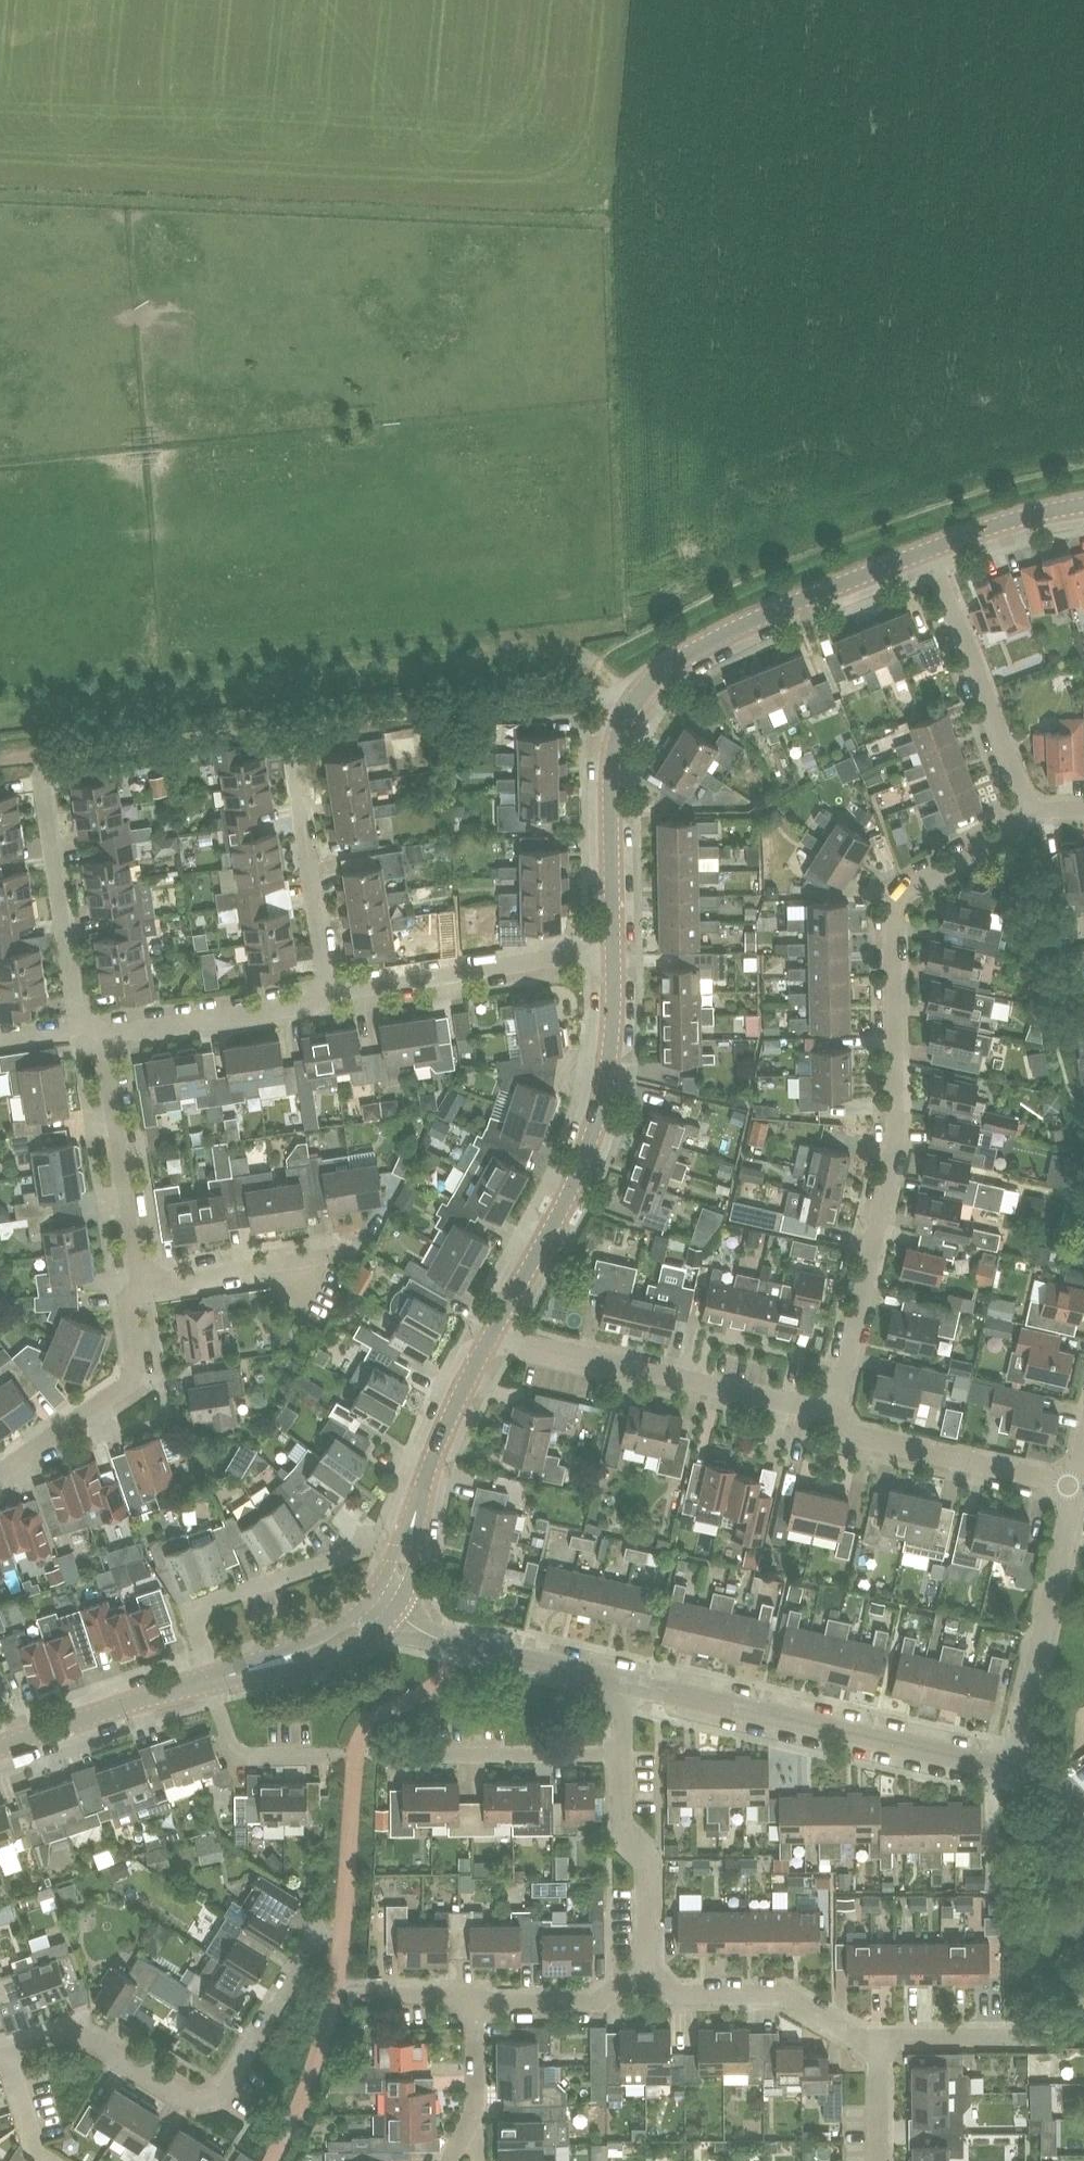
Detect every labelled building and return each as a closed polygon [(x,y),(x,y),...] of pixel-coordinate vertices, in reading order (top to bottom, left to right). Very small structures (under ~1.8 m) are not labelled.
[(1073,560),(1071,553),(1057,557),(1069,603),(1082,599),(1083,606),(1083,557),(1073,560)] [(1032,612),(1069,603),(1057,557),(1042,561),(1044,568),(1022,573),(1032,612)] [(989,578),(974,584),(982,605),(970,610),(979,632),(1004,623),(1008,635),(1032,626),(1013,576),(991,584),(989,578)] [(911,650),(919,670),(942,661),(932,635),(920,640),(907,609),(892,615),(890,609),(885,612),(884,609),(879,612),(882,619),(897,655),(911,650)] [(906,676),(897,655),(882,619),(868,625),(866,619),(861,621),(860,619),(855,622),(858,629),(873,665),(887,660),(895,680),(906,676)] [(858,629),(844,635),(842,629),(837,631),(836,629),(830,631),(834,639),(833,639),(837,650),(825,655),(836,680),(863,669),(871,690),(873,689),(881,686),(873,665),(858,629)] [(774,655),(800,719),(792,698),(805,693),(813,713),(837,704),(826,678),(814,683),(802,652),(787,658),(784,652),(779,655),(778,653),(774,655)] [(789,723),(800,719),(774,655),(773,655),(776,662),(763,668),(760,662),(755,664),(754,662),(749,665),(752,672),(767,708),(781,703),(789,723)] [(752,672),(738,678),(736,672),(731,674),(730,672),(725,675),(728,682),(727,682),(742,719),(757,712),(765,733),(776,729),(767,708),(752,672)] [(899,756),(955,735),(946,711),(910,724),(915,738),(895,745),(899,756)] [(1046,731),(1033,732),(1034,757),(1047,757),(1048,779),(1063,778),(1063,771),(1083,771),(1083,718),(1083,717),(1059,718),(1059,731),(1046,731)] [(557,762),(557,761),(557,747),(563,747),(562,741),(565,741),(565,735),(556,735),(545,735),(545,722),(517,722),(517,751),(496,752),(496,763),(518,763),(518,762),(557,762)] [(712,756),(731,768),(744,747),(721,732),(714,743),(685,725),(677,739),(672,735),(669,740),(667,739),(664,744),(671,748),(704,769),(712,756)] [(904,769),(908,779),(963,758),(955,735),(899,756),(919,748),(924,761),(904,769)] [(366,764),(388,761),(384,736),(357,741),(359,753),(325,758),(328,774),(322,775),(323,781),(321,781),(321,787),(330,786),(329,785),(368,779),(366,764)] [(223,788),(268,781),(264,756),(246,759),(244,745),(212,749),(214,765),(219,764),(223,788)] [(671,748),(663,760),(658,757),(655,762),(653,761),(650,766),(657,770),(656,771),(666,777),(659,788),(682,803),(698,778),(717,790),(723,780),(704,769),(671,748)] [(913,792),(917,802),(972,781),(963,758),(908,779),(928,772),(933,784),(913,792)] [(565,761),(557,761),(557,762),(518,762),(518,763),(518,778),(496,778),(496,789),(518,789),(518,788),(557,788),(557,787),(557,773),(563,773),(563,767),(565,767),(565,761)] [(71,785),(75,810),(120,804),(116,779),(121,779),(119,764),(87,768),(90,782),(71,785)] [(170,795),(167,776),(152,779),(155,797),(170,795)] [(370,790),(392,787),(390,776),(368,779),(329,785),(330,786),(332,800),(326,801),(327,806),(324,807),(325,813),(333,811),(372,805),(370,790)] [(268,781),(223,788),(227,812),(221,813),(224,827),(255,823),(253,809),(272,806),(268,781)] [(972,781),(917,802),(937,795),(941,807),(921,815),(930,838),(956,828),(951,816),(981,805),(972,781)] [(518,804),(496,804),(497,829),(524,828),(524,815),(558,815),(558,799),(564,799),(563,793),(566,793),(566,787),(557,787),(557,788),(518,788),(518,789),(518,804)] [(19,819),(15,794),(0,796),(0,822),(19,819)] [(333,811),(336,826),(330,827),(331,832),(328,832),(329,838),(337,837),(337,838),(349,836),(351,849),(378,845),(374,816),(396,813),(394,801),(372,805),(333,811)] [(97,833),(99,846),(131,842),(129,827),(124,828),(120,804),(75,810),(79,836),(97,833)] [(806,830),(856,862),(870,841),(838,820),(837,820),(819,809),(813,818),(831,830),(824,841),(806,830)] [(7,860),(5,847),(23,844),(19,819),(0,822),(0,861),(7,860)] [(659,846),(718,845),(718,844),(697,845),(697,831),(718,831),(718,820),(696,820),(658,820),(659,846)] [(235,865),(280,859),(276,833),(257,836),(255,823),(224,827),(226,842),(231,841),(235,865)] [(842,883),(856,862),(806,830),(800,839),(818,851),(803,874),(826,889),(833,878),(842,883)] [(559,876),(559,875),(559,861),(565,861),(565,855),(567,855),(567,849),(559,849),(547,849),(546,836),(519,836),(520,866),(498,866),(498,877),(520,877),(520,876),(559,876)] [(911,856),(905,840),(896,843),(902,859),(911,856)] [(1078,845),(1077,840),(1061,842),(1061,848),(1065,874),(1052,876),(1056,900),(1079,897),(1079,900),(1083,902),(1083,844),(1078,845)] [(83,863),(87,888),(132,881),(128,857),(133,856),(131,842),(99,846),(101,860),(83,863)] [(659,846),(659,871),(719,869),(697,870),(697,856),(718,856),(718,845),(659,846)] [(339,900),(347,898),(385,892),(383,877),(405,874),(401,849),(374,853),(376,866),(343,871),(345,887),(339,888),(340,894),(338,894),(339,900)] [(220,907),(267,900),(265,887),(284,884),(280,859),(235,865),(238,888),(218,891),(220,907)] [(31,896),(27,871),(9,874),(7,860),(0,861),(0,901),(31,896)] [(659,871),(660,895),(719,894),(698,894),(697,881),(719,880),(719,869),(659,871)] [(567,875),(559,875),(559,876),(520,876),(520,877),(520,892),(498,892),(498,903),(520,903),(560,902),(560,901),(559,887),(565,887),(565,881),(567,881),(567,875)] [(132,881),(87,888),(90,913),(109,910),(111,924),(155,917),(157,917),(154,900),(135,903),(132,881)] [(451,883),(442,884),(445,898),(453,896),(451,883)] [(774,883),(765,883),(766,900),(775,900),(774,883)] [(1003,928),(986,925),(989,910),(992,910),(995,896),(989,887),(983,891),(964,886),(960,888),(957,902),(948,899),(942,925),(971,931),(967,948),(974,950),(997,955),(1003,928)] [(347,898),(349,913),(343,914),(344,919),(342,920),(343,925),(351,924),(389,918),(387,903),(409,900),(407,888),(385,892),(347,898)] [(660,895),(660,920),(719,919),(698,919),(698,906),(719,905),(719,894),(660,895)] [(18,938),(16,924),(35,922),(31,896),(0,901),(0,941),(18,938)] [(246,943),(292,936),(288,910),(269,913),(267,900),(220,907),(223,921),(243,918),(246,943)] [(499,918),(499,930),(499,943),(526,943),(526,929),(560,929),(560,913),(566,913),(566,907),(568,907),(568,901),(560,901),(560,902),(520,903),(521,918),(499,918)] [(788,928),(847,927),(846,901),(808,902),(809,917),(787,917),(788,928)] [(351,924),(353,939),(347,940),(348,945),(346,945),(347,951),(355,950),(355,951),(366,949),(368,962),(395,958),(391,929),(413,925),(411,914),(389,918),(351,924)] [(94,940),(98,965),(143,958),(140,934),(157,931),(155,917),(111,924),(113,937),(94,940)] [(719,919),(660,920),(661,946),(699,945),(698,930),(720,930),(719,919)] [(788,942),(788,953),(848,952),(847,927),(788,928),(788,929),(809,928),(809,942),(788,942)] [(295,961),(292,936),(246,943),(250,967),(245,968),(247,983),(279,978),(277,964),(295,961)] [(43,974),(39,948),(20,951),(18,938),(0,941),(0,980),(43,974)] [(974,950),(967,948),(932,940),(926,966),(954,972),(951,985),(977,990),(983,967),(970,964),(974,950)] [(457,945),(441,948),(441,957),(457,954),(457,945)] [(712,952),(713,966),(713,976),(713,978),(726,978),(725,952),(712,952)] [(789,967),(789,978),(848,976),(848,952),(788,953),(810,953),(810,966),(789,967)] [(143,958),(98,965),(102,990),(115,988),(117,1003),(154,997),(152,982),(147,983),(143,958)] [(713,976),(713,966),(661,967),(661,991),(699,991),(699,976),(713,976)] [(0,980),(0,997),(1,1005),(0,1005),(0,1020),(30,1016),(28,1002),(46,999),(43,974),(0,980)] [(789,992),(789,1003),(849,1001),(848,976),(789,978),(810,978),(810,991),(789,992)] [(977,990),(951,985),(933,981),(927,1006),(955,1012),(953,1025),(978,1031),(982,1013),(990,1015),(995,995),(977,990)] [(699,1005),(699,991),(661,991),(662,1015),(714,1014),(713,1005),(699,1005)] [(519,1030),(558,1024),(554,997),(499,1005),(501,1017),(516,1015),(519,1030)] [(849,1001),(789,1003),(811,1002),(811,1016),(790,1016),(790,1028),(811,1027),(849,1027),(849,1001)] [(467,1010),(452,1012),(456,1039),(471,1037),(467,1010)] [(714,1023),(714,1014),(662,1015),(662,1039),(700,1038),(700,1023),(714,1023)] [(436,1070),(441,1069),(454,1067),(450,1040),(438,1042),(434,1015),(407,1019),(413,1058),(414,1066),(430,1064),(436,1070)] [(413,1058),(407,1019),(380,1023),(384,1050),(372,1052),(376,1079),(396,1076),(400,1068),(399,1060),(413,1058)] [(992,1034),(978,1031),(953,1025),(934,1021),(928,1046),(956,1053),(954,1065),(979,1071),(983,1052),(987,1053),(992,1034)] [(499,1067),(531,1069),(534,1055),(561,1051),(561,1046),(563,1046),(565,1044),(563,1027),(561,1025),(558,1025),(558,1024),(519,1030),(523,1056),(501,1059),(499,1067)] [(1075,1027),(1080,1055),(1083,1055),(1083,1026),(1075,1027)] [(329,1031),(335,1069),(349,1067),(351,1079),(354,1082),(376,1079),(372,1052),(360,1054),(356,1027),(329,1031)] [(294,1064),(299,1096),(312,1094),(309,1074),(335,1069),(329,1031),(302,1035),(306,1062),(294,1064)] [(251,1043),(257,1081),(272,1079),(275,1094),(298,1091),(299,1096),(294,1064),(282,1066),(278,1038),(251,1043)] [(700,1038),(662,1039),(663,1063),(714,1062),(714,1052),(700,1052),(700,1038)] [(243,1083),(257,1081),(251,1043),(224,1047),(229,1074),(217,1076),(221,1102),(245,1099),(243,1083)] [(221,1102),(217,1076),(205,1078),(201,1050),(196,1051),(195,1048),(193,1047),(178,1049),(176,1051),(177,1054),(174,1054),(180,1093),(194,1091),(197,1106),(205,1105),(208,1122),(223,1119),(221,1102)] [(799,1074),(850,1073),(850,1048),(798,1050),(798,1059),(812,1059),(813,1073),(799,1074)] [(64,1086),(60,1061),(32,1065),(29,1050),(0,1054),(0,1069),(0,1070),(10,1068),(14,1094),(24,1092),(64,1086)] [(144,1125),(157,1123),(155,1112),(167,1111),(165,1095),(180,1093),(174,1054),(147,1058),(151,1086),(139,1087),(144,1125)] [(514,1092),(509,1106),(546,1118),(547,1116),(549,1117),(552,1116),(557,1100),(556,1097),(553,1096),(555,1092),(528,1083),(531,1069),(499,1067),(498,1074),(503,1076),(499,1087),(514,1092)] [(851,1097),(850,1073),(799,1074),(799,1108),(819,1108),(819,1098),(851,1097)] [(955,1120),(978,1125),(994,1128),(1014,1133),(1018,1117),(984,1108),(986,1101),(974,1099),(977,1084),(935,1075),(929,1100),(958,1107),(955,1120)] [(685,1089),(696,1091),(696,1076),(684,1076),(685,1089)] [(64,1086),(24,1092),(28,1118),(12,1120),(14,1135),(10,1136),(41,1131),(39,1116),(68,1112),(64,1086)] [(446,1099),(440,1111),(453,1118),(459,1106),(446,1099)] [(476,1133),(507,1147),(512,1135),(538,1144),(539,1139),(542,1140),(544,1139),(549,1123),(548,1120),(546,1120),(546,1118),(509,1106),(504,1120),(490,1115),(486,1126),(485,1126),(481,1135),(476,1133)] [(651,1109),(643,1132),(679,1144),(684,1131),(697,1135),(700,1126),(651,1109)] [(978,1125),(955,1120),(936,1115),(931,1141),(959,1147),(956,1160),(970,1163),(992,1168),(996,1146),(990,1145),(994,1128),(978,1125)] [(762,1141),(767,1122),(754,1119),(750,1138),(762,1141)] [(44,1146),(41,1131),(10,1136),(12,1151),(18,1150),(20,1162),(34,1159),(36,1173),(76,1167),(76,1165),(79,1165),(81,1162),(78,1145),(76,1144),(73,1144),(72,1141),(44,1146)] [(643,1132),(636,1154),(685,1171),(688,1163),(674,1158),(679,1144),(643,1132)] [(465,1169),(513,1196),(527,1172),(503,1158),(507,1147),(476,1133),(473,1142),(479,1145),(473,1156),(465,1169)] [(799,1142),(794,1165),(845,1177),(850,1153),(799,1142)] [(405,1177),(416,1152),(403,1146),(391,1171),(405,1177)] [(348,1153),(321,1157),(321,1155),(308,1157),(309,1163),(313,1183),(325,1182),(329,1209),(356,1205),(350,1166),(348,1153)] [(628,1177),(664,1189),(669,1175),(682,1180),(685,1171),(636,1154),(628,1177)] [(948,1198),(961,1201),(973,1204),(979,1180),(966,1177),(970,1163),(956,1160),(928,1154),(922,1179),(951,1185),(948,1198)] [(1066,1184),(1083,1188),(1083,1187),(1075,1157),(1072,1156),(1066,1184)] [(350,1166),(356,1205),(382,1200),(377,1162),(350,1166)] [(273,1184),(279,1223),(306,1219),(302,1192),(314,1190),(313,1183),(309,1163),(285,1167),(288,1182),(273,1184)] [(839,1200),(845,1177),(794,1165),(792,1174),(806,1178),(802,1192),(839,1200)] [(232,1175),(236,1202),(248,1200),(252,1227),(279,1223),(273,1184),(259,1187),(257,1179),(251,1172),(244,1173),(232,1175),(231,1166),(230,1166),(232,1175)] [(76,1167),(36,1173),(38,1189),(23,1191),(24,1201),(14,1203),(16,1218),(54,1212),(51,1197),(80,1193),(80,1190),(83,1190),(85,1187),(82,1171),(79,1169),(76,1169),(76,1167)] [(500,1219),(513,1196),(465,1169),(446,1203),(442,1200),(470,1216),(476,1206),(500,1219)] [(195,1196),(201,1235),(228,1231),(224,1204),(236,1202),(232,1175),(224,1176),(216,1177),(207,1179),(210,1194),(195,1196)] [(659,1202),(664,1189),(628,1177),(620,1200),(669,1216),(673,1207),(659,1202)] [(201,1235),(195,1196),(180,1199),(178,1183),(154,1187),(158,1214),(170,1212),(174,1239),(201,1235)] [(789,1188),(784,1212),(834,1224),(839,1200),(802,1192),(789,1188)] [(958,1215),(961,1201),(948,1198),(919,1192),(914,1217),(935,1222),(932,1235),(997,1249),(1001,1233),(973,1227),(974,1219),(958,1215)] [(464,1227),(470,1216),(442,1200),(436,1211),(440,1214),(434,1224),(448,1232),(440,1245),(475,1264),(475,1263),(477,1264),(480,1263),(488,1248),(488,1246),(486,1245),(488,1240),(464,1227)] [(56,1227),(54,1212),(16,1218),(27,1216),(30,1241),(46,1239),(48,1254),(88,1248),(84,1222),(56,1227)] [(697,1224),(691,1240),(704,1244),(714,1230),(697,1224)] [(938,1280),(941,1268),(951,1270),(957,1244),(943,1241),(940,1254),(907,1246),(901,1272),(938,1280)] [(475,1264),(440,1245),(427,1268),(409,1258),(403,1269),(431,1285),(437,1274),(461,1288),(475,1264)] [(690,1245),(686,1262),(700,1265),(704,1248),(690,1245)] [(35,1273),(38,1294),(77,1292),(77,1276),(92,1274),(88,1248),(48,1254),(51,1270),(35,1273)] [(984,1250),(982,1258),(978,1257),(972,1282),(989,1286),(996,1253),(984,1250)] [(623,1329),(631,1292),(636,1271),(617,1267),(618,1262),(597,1258),(590,1289),(606,1293),(599,1324),(623,1329)] [(760,1276),(748,1327),(771,1332),(782,1281),(768,1278),(771,1265),(763,1263),(760,1276)] [(783,1278),(782,1281),(771,1332),(794,1337),(799,1313),(814,1315),(824,1271),(799,1264),(795,1281),(783,1278)] [(725,1321),(734,1284),(720,1281),(723,1268),(713,1265),(702,1316),(725,1321)] [(734,1284),(725,1321),(748,1327),(760,1276),(737,1271),(734,1284)] [(409,1276),(402,1289),(400,1288),(395,1291),(392,1295),(390,1301),(390,1307),(389,1310),(401,1317),(434,1335),(435,1334),(439,1334),(443,1326),(442,1323),(447,1313),(438,1309),(445,1296),(409,1276)] [(670,1340),(677,1309),(689,1312),(694,1287),(659,1279),(658,1284),(646,1334),(670,1340)] [(1025,1322),(1051,1328),(1054,1315),(1079,1321),(1083,1301),(1083,1289),(1048,1281),(1044,1301),(1031,1298),(1025,1322)] [(645,1295),(631,1292),(623,1329),(646,1334),(658,1284),(648,1282),(645,1295)] [(53,1338),(98,1357),(106,1334),(100,1332),(101,1330),(69,1316),(73,1308),(78,1307),(77,1292),(38,1294),(38,1295),(35,1295),(36,1309),(51,1308),(48,1318),(54,1321),(57,1329),(53,1338)] [(202,1296),(198,1301),(199,1310),(177,1313),(180,1329),(184,1328),(188,1357),(216,1353),(214,1341),(217,1341),(215,1327),(231,1325),(226,1293),(202,1296)] [(1015,1301),(989,1297),(986,1313),(1012,1317),(1015,1301)] [(893,1308),(885,1342),(931,1353),(936,1332),(954,1336),(960,1308),(925,1300),(922,1315),(893,1308)] [(1012,1321),(987,1316),(983,1332),(1009,1338),(1012,1321)] [(434,1335),(401,1317),(389,1338),(360,1322),(353,1336),(368,1344),(406,1366),(406,1365),(390,1356),(397,1343),(422,1357),(427,1348),(431,1347),(435,1340),(434,1336),(434,1335)] [(1073,1351),(1059,1348),(1062,1335),(1021,1326),(1016,1352),(1028,1355),(1024,1371),(1066,1381),(1073,1351)] [(87,1378),(98,1357),(53,1338),(47,1351),(38,1347),(34,1356),(21,1367),(39,1388),(61,1369),(80,1378),(81,1376),(87,1378)] [(362,1386),(395,1405),(395,1404),(399,1404),(404,1396),(402,1393),(407,1383),(399,1379),(406,1366),(368,1344),(370,1345),(363,1358),(362,1357),(349,1379),(362,1386)] [(0,1384),(0,1406),(13,1424),(34,1409),(26,1398),(39,1388),(21,1367),(12,1356),(0,1365),(0,1377),(3,1382),(0,1384)] [(951,1357),(948,1371),(969,1376),(972,1362),(951,1357)] [(905,1415),(906,1411),(914,1413),(917,1397),(927,1400),(928,1395),(940,1398),(946,1371),(904,1362),(901,1377),(879,1372),(871,1403),(889,1407),(888,1411),(892,1417),(899,1418),(905,1415)] [(232,1422),(230,1411),(228,1395),(244,1393),(240,1365),(193,1372),(195,1386),(189,1387),(194,1419),(201,1418),(201,1420),(210,1419),(211,1425),(232,1422)] [(965,1399),(966,1397),(970,1379),(970,1377),(956,1374),(950,1396),(965,1399)] [(1045,1394),(1024,1389),(996,1383),(991,1406),(1004,1409),(1003,1414),(1012,1416),(1008,1431),(1052,1441),(1059,1412),(1042,1408),(1045,1394)] [(336,1401),(328,1413),(367,1437),(350,1427),(358,1413),(382,1427),(388,1418),(392,1417),(396,1410),(394,1406),(395,1405),(362,1386),(349,1408),(336,1401)] [(565,1429),(568,1418),(575,1420),(579,1402),(545,1394),(541,1411),(515,1405),(509,1430),(548,1439),(551,1426),(565,1429)] [(647,1448),(656,1411),(630,1405),(624,1431),(611,1428),(604,1463),(617,1466),(622,1442),(647,1448)] [(13,1424),(0,1406),(0,1433),(13,1424)] [(956,1436),(962,1410),(947,1407),(941,1433),(956,1436)] [(656,1411),(647,1448),(660,1451),(656,1470),(681,1475),(687,1447),(674,1444),(681,1418),(656,1411)] [(329,1444),(320,1456),(351,1478),(352,1477),(356,1477),(361,1470),(360,1466),(366,1457),(358,1452),(367,1437),(328,1413),(328,1414),(331,1415),(320,1430),(322,1439),(329,1444)] [(545,1452),(548,1439),(509,1430),(504,1456),(530,1462),(527,1474),(562,1482),(566,1464),(558,1462),(559,1455),(545,1452)] [(159,1506),(156,1495),(152,1485),(172,1478),(166,1459),(181,1454),(174,1432),(146,1441),(145,1437),(126,1444),(127,1448),(126,1448),(135,1476),(119,1481),(131,1515),(159,1506)] [(293,1466),(283,1476),(314,1508),(301,1494),(314,1482),(337,1498),(343,1490),(347,1489),(352,1483),(351,1479),(351,1478),(320,1456),(307,1446),(293,1466)] [(683,1504),(682,1510),(695,1513),(695,1517),(722,1524),(725,1509),(734,1468),(728,1466),(726,1461),(715,1458),(712,1463),(708,1462),(698,1502),(684,1499),(683,1504)] [(70,1468),(88,1523),(89,1523),(90,1525),(121,1514),(125,1507),(115,1479),(102,1483),(94,1459),(70,1468)] [(88,1523),(70,1468),(69,1468),(70,1471),(46,1479),(54,1503),(41,1507),(51,1535),(88,1523)] [(735,1468),(734,1468),(725,1509),(737,1512),(732,1536),(759,1542),(770,1495),(756,1491),(759,1479),(733,1473),(735,1468)] [(256,1504),(256,1505),(283,1545),(284,1544),(288,1546),(295,1541),(295,1537),(304,1531),(299,1523),(314,1508),(283,1476),(284,1477),(267,1494),(255,1502),(256,1504)] [(788,1524),(814,1529),(822,1492),(796,1486),(789,1516),(777,1513),(771,1539),(784,1542),(788,1524)] [(887,1545),(890,1529),(906,1533),(915,1493),(890,1488),(883,1516),(869,1512),(862,1539),(887,1545)] [(822,1492),(814,1529),(839,1535),(835,1554),(848,1557),(854,1530),(842,1527),(848,1498),(822,1492)] [(902,1548),(915,1551),(943,1557),(949,1531),(934,1527),(941,1499),(915,1493),(906,1533),(902,1548)] [(11,1552),(16,1566),(17,1565),(12,1552),(11,1549),(24,1544),(28,1557),(52,1549),(39,1511),(26,1515),(21,1501),(0,1508),(0,1519),(11,1552)] [(520,1529),(514,1527),(517,1511),(479,1502),(473,1530),(511,1539),(517,1540),(520,1529)] [(232,1514),(222,1518),(237,1556),(231,1542),(246,1536),(262,1559),(271,1553),(275,1554),(282,1550),(282,1546),(283,1545),(256,1505),(235,1518),(232,1514)] [(995,1553),(1004,1514),(979,1508),(973,1536),(958,1533),(951,1559),(979,1566),(982,1550),(995,1553)] [(1030,1519),(1004,1514),(995,1553),(1008,1556),(1004,1571),(1017,1574),(1015,1583),(1030,1586),(1038,1551),(1023,1548),(1030,1519)] [(549,1519),(548,1519),(537,1516),(535,1527),(546,1529),(548,1522),(549,1519)] [(237,1556),(222,1518),(221,1518),(223,1523),(211,1528),(210,1526),(187,1534),(186,1531),(186,1532),(202,1579),(203,1579),(207,1581),(215,1579),(216,1575),(226,1571),(223,1562),(237,1556)] [(16,1566),(11,1552),(0,1519),(0,1574),(3,1573),(2,1570),(16,1566)] [(473,1530),(467,1557),(505,1566),(511,1539),(473,1530)] [(201,1580),(202,1579),(186,1532),(162,1540),(161,1537),(148,1541),(156,1565),(169,1561),(178,1588),(188,1584),(192,1586),(200,1584),(201,1580)] [(569,1545),(580,1548),(582,1536),(571,1534),(569,1545)] [(582,1536),(580,1548),(591,1550),(594,1539),(582,1536)] [(128,1543),(132,1558),(144,1555),(139,1540),(128,1543)] [(634,1560),(636,1548),(626,1546),(623,1557),(634,1560)] [(636,1548),(634,1560),(646,1562),(648,1551),(636,1548)] [(131,1579),(151,1572),(141,1557),(126,1562),(131,1579)] [(505,1566),(467,1557),(460,1584),(499,1593),(505,1566)] [(525,1570),(536,1573),(539,1562),(527,1559),(525,1570)] [(942,1578),(945,1564),(934,1561),(931,1575),(942,1578)] [(539,1602),(566,1608),(575,1570),(547,1564),(539,1602)] [(536,1573),(525,1570),(522,1582),(533,1584),(536,1573)] [(593,1614),(602,1576),(575,1570),(566,1608),(593,1614)] [(629,1582),(602,1576),(593,1614),(620,1620),(629,1582)] [(661,1641),(686,1646),(696,1603),(682,1600),(686,1584),(674,1581),(661,1641)] [(629,1582),(620,1620),(647,1627),(656,1589),(629,1582)] [(123,1603),(139,1651),(142,1650),(147,1655),(160,1650),(162,1644),(164,1643),(158,1625),(170,1621),(159,1586),(136,1594),(140,1607),(126,1612),(123,1602),(123,1603)] [(696,1603),(686,1646),(710,1652),(724,1592),(713,1590),(709,1606),(696,1603)] [(710,1652),(735,1657),(745,1614),(731,1611),(735,1595),(724,1592),(710,1652)] [(139,1651),(123,1603),(109,1607),(106,1600),(83,1608),(82,1609),(96,1648),(109,1643),(114,1656),(116,1656),(121,1660),(134,1655),(135,1649),(138,1648),(139,1651)] [(745,1614),(735,1657),(760,1663),(773,1603),(761,1601),(758,1617),(745,1614)] [(776,1667),(801,1672),(811,1629),(797,1626),(801,1610),(789,1607),(776,1667)] [(801,1672),(825,1678),(839,1618),(827,1616),(824,1632),(811,1629),(801,1672)] [(43,1636),(42,1637),(56,1679),(81,1671),(73,1647),(85,1642),(77,1618),(54,1626),(57,1635),(44,1640),(43,1636)] [(825,1678),(849,1683),(859,1640),(846,1637),(850,1621),(839,1618),(825,1678)] [(859,1640),(849,1683),(875,1689),(888,1629),(876,1627),(873,1643),(859,1640)] [(42,1637),(28,1641),(24,1629),(0,1637),(0,1639),(9,1665),(23,1660),(31,1684),(55,1676),(56,1679),(42,1637)] [(915,1698),(925,1655),(912,1652),(916,1636),(904,1633),(890,1693),(915,1698)] [(925,1655),(915,1698),(940,1704),(953,1644),(942,1642),(939,1658),(925,1655)] [(940,1704),(964,1709),(974,1666),(961,1663),(965,1647),(953,1644),(940,1704)] [(974,1666),(964,1709),(989,1715),(1003,1655),(991,1653),(987,1669),(974,1666)] [(209,1731),(187,1738),(199,1775),(211,1771),(215,1781),(222,1785),(233,1782),(227,1765),(221,1768),(209,1731)] [(199,1775),(187,1738),(165,1746),(169,1758),(156,1762),(165,1787),(199,1775)] [(165,1787),(156,1762),(144,1766),(140,1754),(118,1761),(134,1809),(136,1808),(139,1818),(172,1806),(168,1796),(165,1787)] [(718,1758),(693,1759),(693,1803),(707,1803),(707,1820),(718,1819),(718,1758)] [(743,1758),(718,1758),(718,1819),(730,1819),(730,1802),(743,1802),(743,1758)] [(743,1758),(743,1802),(757,1802),(757,1819),(769,1819),(769,1803),(768,1758),(743,1758)] [(693,1803),(693,1759),(667,1759),(668,1820),(680,1820),(680,1803),(693,1803)] [(100,1781),(88,1785),(101,1822),(102,1822),(101,1818),(112,1815),(112,1816),(134,1809),(118,1761),(96,1769),(100,1781)] [(72,1777),(50,1784),(67,1834),(101,1822),(88,1785),(76,1789),(72,1777)] [(485,1800),(472,1801),(472,1833),(496,1833),(496,1820),(513,1820),(512,1780),(485,1780),(485,1800)] [(553,1833),(553,1800),(540,1800),(540,1780),(512,1780),(513,1820),(513,1833),(530,1833),(553,1833)] [(603,1793),(594,1793),(594,1780),(566,1780),(566,1800),(553,1800),(553,1833),(577,1833),(577,1820),(603,1819),(603,1793)] [(431,1821),(431,1781),(404,1781),(404,1801),(390,1801),(391,1834),(414,1834),(414,1821),(431,1821)] [(459,1781),(431,1781),(431,1821),(448,1821),(449,1834),(472,1833),(472,1801),(459,1801),(459,1781)] [(234,1821),(264,1821),(264,1837),(283,1837),(283,1821),(283,1782),(260,1782),(260,1794),(234,1794),(234,1821)] [(306,1782),(283,1782),(283,1821),(320,1821),(320,1811),(319,1793),(306,1793),(306,1782)] [(67,1834),(50,1784),(28,1792),(32,1804),(20,1808),(28,1833),(40,1866),(49,1863),(50,1839),(67,1834)] [(855,1795),(855,1839),(869,1839),(869,1856),(880,1856),(880,1805),(880,1794),(855,1795)] [(791,1840),(805,1839),(805,1795),(779,1795),(779,1803),(779,1819),(779,1856),(779,1857),(783,1857),(792,1856),(791,1840)] [(805,1795),(805,1839),(819,1839),(819,1856),(830,1856),(830,1795),(805,1795)] [(841,1839),(855,1839),(855,1795),(830,1795),(830,1856),(842,1856),(841,1839)] [(28,1833),(20,1808),(8,1812),(4,1800),(0,1801),(0,1842),(28,1833)] [(769,1803),(769,1819),(779,1819),(779,1803),(769,1803)] [(930,1804),(905,1805),(905,1849),(919,1849),(919,1866),(930,1866),(930,1804)] [(930,1804),(930,1866),(942,1865),(942,1848),(955,1848),(955,1804),(930,1804)] [(955,1804),(955,1848),(969,1848),(969,1865),(981,1865),(981,1804),(955,1804)] [(892,1849),(905,1849),(905,1805),(880,1805),(880,1856),(880,1866),(892,1866),(892,1849)] [(178,1827),(158,1833),(157,1830),(145,1834),(150,1848),(182,1837),(178,1827)] [(702,1871),(702,1856),(693,1856),(694,1871),(702,1871)] [(710,1856),(702,1856),(702,1871),(710,1871),(710,1856)] [(748,1856),(740,1856),(741,1871),(749,1871),(748,1856)] [(757,1856),(748,1856),(749,1871),(757,1871),(757,1856)] [(783,1871),(783,1857),(779,1857),(779,1856),(773,1856),(773,1871),(783,1871)] [(232,1919),(275,1946),(289,1923),(285,1921),(292,1910),(293,1911),(301,1898),(261,1873),(241,1904),(233,1899),(224,1913),(232,1919)] [(787,1890),(796,1890),(795,1874),(787,1874),(787,1890)] [(796,1890),(804,1890),(804,1874),(795,1874),(796,1890)] [(566,1880),(532,1881),(532,1894),(566,1894),(566,1880)] [(73,1882),(58,1887),(63,1904),(78,1899),(73,1882)] [(54,1893),(52,1886),(37,1891),(39,1899),(54,1893)] [(879,1893),(871,1894),(871,1909),(880,1909),(879,1893)] [(918,1909),(918,1893),(909,1893),(910,1909),(918,1909)] [(927,1893),(918,1893),(918,1909),(927,1909),(927,1893)] [(957,1909),(965,1909),(965,1893),(956,1893),(957,1909)] [(973,1893),(965,1893),(965,1909),(974,1909),(973,1893)] [(863,1909),(871,1909),(871,1894),(862,1894),(863,1909)] [(1004,1900),(988,1900),(988,1912),(1004,1911),(1004,1900)] [(398,1961),(423,1961),(423,1923),(407,1923),(407,1904),(387,1904),(387,1935),(398,1935),(398,1961)] [(820,1945),(820,1908),(796,1909),(796,1951),(805,1951),(806,1945),(820,1945)] [(511,1923),(495,1923),(496,1961),(521,1960),(521,1934),(531,1934),(532,1918),(532,1909),(511,1910),(511,1923)] [(702,1952),(702,1909),(678,1909),(678,1946),(692,1946),(692,1952),(702,1952)] [(725,1909),(702,1909),(702,1952),(712,1952),(711,1946),(725,1946),(725,1909)] [(749,1909),(725,1909),(725,1946),(739,1945),(739,1952),(749,1952),(749,1909)] [(749,1909),(749,1952),(758,1952),(758,1945),(771,1945),(772,1909),(749,1909)] [(796,1909),(772,1909),(771,1945),(787,1945),(786,1951),(796,1951),(796,1909)] [(448,1934),(459,1934),(459,1910),(435,1910),(435,1923),(423,1923),(423,1961),(449,1961),(448,1934)] [(459,1910),(459,1934),(470,1934),(470,1961),(475,1961),(475,1964),(478,1967),(489,1967),(492,1964),(492,1961),(496,1961),(495,1923),(483,1923),(483,1910),(459,1910)] [(532,1918),(531,1934),(532,1942),(542,1942),(543,1969),(568,1969),(568,1931),(568,1922),(552,1922),(552,1918),(532,1918)] [(568,1931),(568,1969),(593,1969),(593,1942),(604,1942),(604,1918),(592,1918),(592,1931),(568,1931)] [(211,1953),(210,1953),(253,1980),(267,1958),(258,1952),(265,1941),(274,1947),(275,1946),(232,1919),(219,1939),(229,1946),(221,1959),(211,1953)] [(30,1951),(34,1963),(46,1999),(69,1992),(65,1981),(77,1977),(65,1940),(30,1951)] [(918,1941),(894,1942),(895,1978),(909,1978),(909,1984),(918,1984),(918,1941)] [(941,1941),(918,1941),(918,1984),(928,1984),(928,1978),(942,1978),(941,1941)] [(956,1984),(965,1984),(965,1941),(941,1941),(942,1978),(956,1978),(956,1984)] [(989,1941),(965,1941),(965,1984),(975,1984),(975,1978),(989,1977),(989,1941)] [(847,1942),(847,1966),(847,1978),(862,1978),(862,1984),(871,1984),(871,1942),(847,1942)] [(894,1942),(871,1942),(871,1984),(881,1984),(881,1978),(895,1978),(894,1942)] [(253,1980),(210,1953),(199,1972),(196,1970),(186,1985),(189,1987),(189,1988),(232,2014),(246,1992),(244,1991),(251,1980),(253,1981),(253,1980)] [(160,1969),(137,1955),(126,1974),(110,1964),(99,1981),(103,1983),(93,1999),(117,2013),(132,1989),(143,1996),(147,1989),(159,1970),(160,1969)] [(46,1999),(34,1963),(0,1974),(9,2000),(21,1996),(24,2007),(46,1999)] [(159,1970),(147,1989),(177,2008),(189,1988),(159,1970)] [(0,1974),(0,2003),(9,2000),(0,1974)] [(232,2014),(189,1988),(177,2008),(187,2014),(177,2029),(193,2039),(191,2042),(208,2053),(225,2026),(215,2020),(222,2009),(232,2015),(232,2014)] [(724,2069),(723,2022),(712,2022),(712,2027),(698,2027),(698,2052),(684,2052),(685,2082),(700,2082),(699,2069),(724,2069)] [(735,2022),(723,2022),(724,2069),(748,2068),(748,2081),(763,2081),(762,2058),(762,2051),(749,2051),(749,2027),(735,2027),(735,2022)] [(646,2082),(645,2023),(633,2023),(634,2028),(620,2028),(620,2053),(606,2053),(606,2083),(646,2082)] [(646,2082),(670,2082),(685,2082),(684,2052),(671,2053),(670,2028),(657,2028),(657,2023),(645,2023),(646,2082)] [(498,2039),(498,2065),(537,2064),(537,2048),(551,2048),(551,2025),(525,2025),(525,2038),(498,2039)] [(590,2026),(590,2038),(606,2038),(605,2026),(590,2026)] [(365,2063),(365,2076),(404,2076),(404,2063),(426,2063),(426,2039),(376,2040),(377,2063),(365,2063)] [(762,2058),(763,2081),(763,2093),(787,2093),(787,2079),(802,2078),(802,2054),(802,2045),(776,2045),(776,2058),(762,2058)] [(913,2092),(970,2092),(969,2076),(967,2073),(963,2073),(962,2052),(930,2052),(930,2064),(913,2064),(913,2092)] [(818,2101),(824,2101),(824,2119),(841,2119),(841,2104),(841,2071),(828,2071),(828,2054),(802,2054),(802,2078),(802,2087),(818,2087),(818,2101)] [(526,2104),(529,2104),(566,2103),(566,2091),(556,2080),(546,2080),(546,2064),(537,2064),(498,2065),(498,2091),(525,2091),(526,2104)] [(404,2076),(365,2076),(365,2090),(385,2090),(386,2113),(435,2112),(435,2089),(414,2089),(414,2076),(404,2076)] [(1051,2082),(1030,2082),(1031,2117),(1052,2116),(1051,2082)] [(115,2133),(136,2100),(134,2099),(137,2095),(120,2085),(118,2088),(114,2086),(99,2109),(89,2103),(75,2126),(85,2132),(94,2119),(115,2133)] [(931,2120),(931,2132),(963,2132),(963,2111),(970,2104),(970,2092),(913,2092),(913,2120),(931,2120)] [(115,2133),(128,2141),(120,2154),(131,2160),(143,2160),(154,2143),(144,2137),(159,2114),(155,2111),(157,2108),(140,2097),(138,2101),(136,2100),(115,2133)] [(566,2118),(566,2103),(529,2104),(529,2118),(499,2118),(499,2143),(556,2142),(555,2118),(566,2118)] [(435,2135),(435,2112),(386,2113),(386,2135),(370,2135),(370,2149),(392,2149),(414,2149),(414,2136),(435,2135)] [(1041,2128),(1057,2128),(1057,2117),(1041,2117),(1041,2128)] [(159,2160),(161,2160),(189,2160),(202,2140),(179,2126),(165,2150),(154,2143),(143,2160),(158,2160),(159,2160)] [(963,2132),(931,2132),(931,2144),(914,2144),(914,2156),(911,2156),(909,2158),(909,2160),(948,2160),(948,2155),(963,2155),(963,2132)] [(224,2154),(220,2152),(222,2148),(206,2138),(203,2141),(202,2140),(189,2160),(220,2160),(224,2154)] [(344,2149),(353,2149),(353,2139),(329,2139),(329,2149),(344,2149)] [(556,2142),(499,2143),(499,2160),(556,2160),(556,2142)] [(370,2149),(353,2149),(344,2149),(344,2160),(392,2160),(392,2149),(370,2149)]
